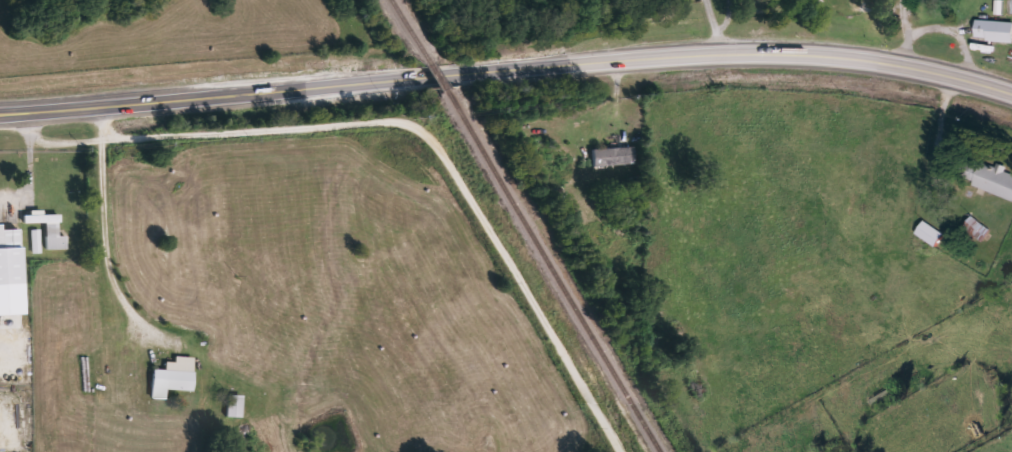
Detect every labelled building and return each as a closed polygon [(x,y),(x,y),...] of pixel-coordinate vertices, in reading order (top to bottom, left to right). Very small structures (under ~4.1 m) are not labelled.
[(1011,42),(1011,22),(980,20),(979,40),(1011,42)] [(635,166),(634,148),(594,149),(595,167),(635,166)] [(1011,200),(1011,173),(1009,172),(1011,167),(1002,163),(1001,167),(987,162),(986,166),(972,160),(966,177),(979,182),(977,187),(1011,200)] [(966,229),(986,243),(994,230),(975,217),(966,229)] [(939,248),(948,234),(928,221),(920,234),(939,248)] [(23,285),(21,230),(3,230),(3,225),(0,225),(0,286),(23,285)] [(32,231),(34,254),(43,254),(42,230),(32,231)] [(154,370),(153,399),(167,400),(167,391),(194,392),(195,358),(177,357),(176,363),(167,362),(166,370),(154,370)] [(228,418),(243,418),(244,397),(229,396),(228,418)]
